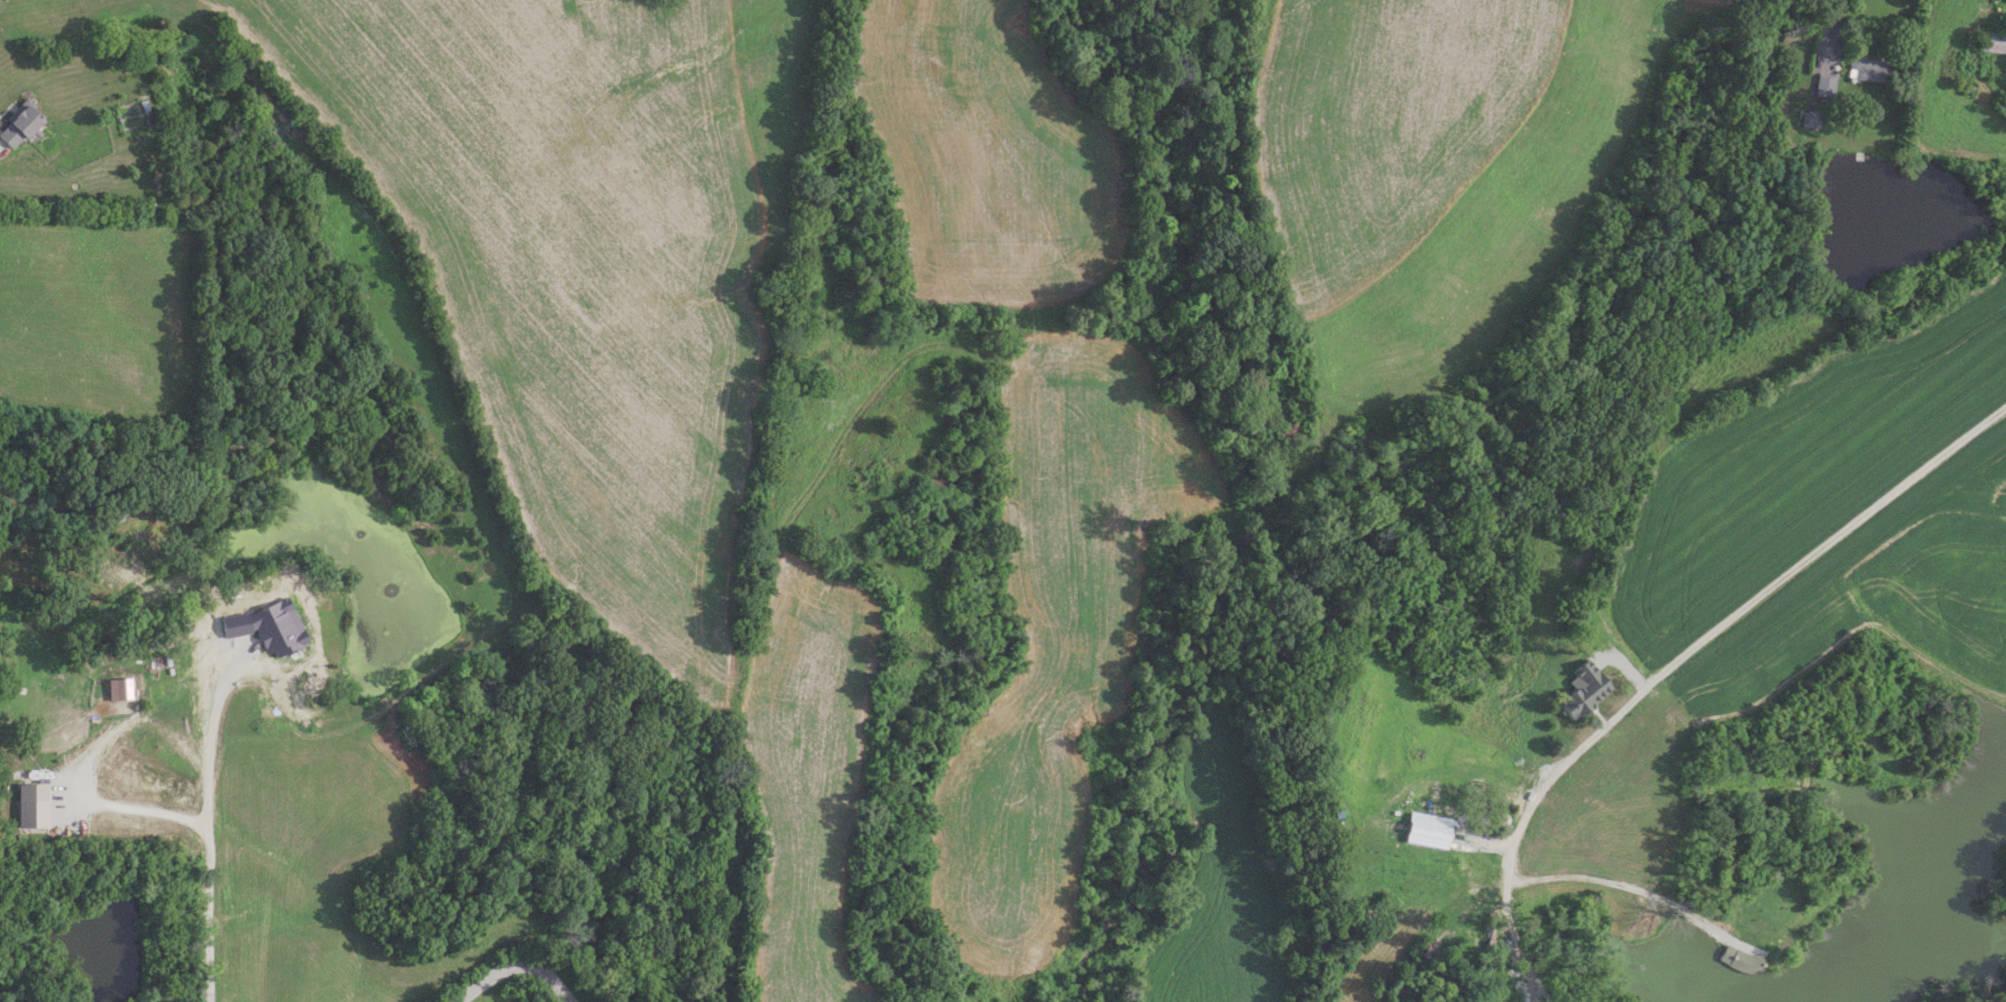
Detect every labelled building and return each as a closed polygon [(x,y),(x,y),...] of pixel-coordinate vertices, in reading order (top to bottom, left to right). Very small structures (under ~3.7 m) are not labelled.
[(2005,54),(2005,33),(1984,30),(1981,51),(2005,54)] [(1851,57),(1851,70),(1855,70),(1854,80),(1890,81),(1891,58),(1851,57)] [(1835,97),(1836,74),(1818,73),(1816,95),(1835,97)] [(14,149),(44,119),(27,103),(0,130),(0,135),(14,149)] [(1803,122),(1819,122),(1819,112),(1803,112),(1803,122)] [(1608,691),(1591,675),(1568,700),(1585,716),(1608,691)] [(1454,837),(1416,826),(1412,840),(1450,851),(1454,837)]
